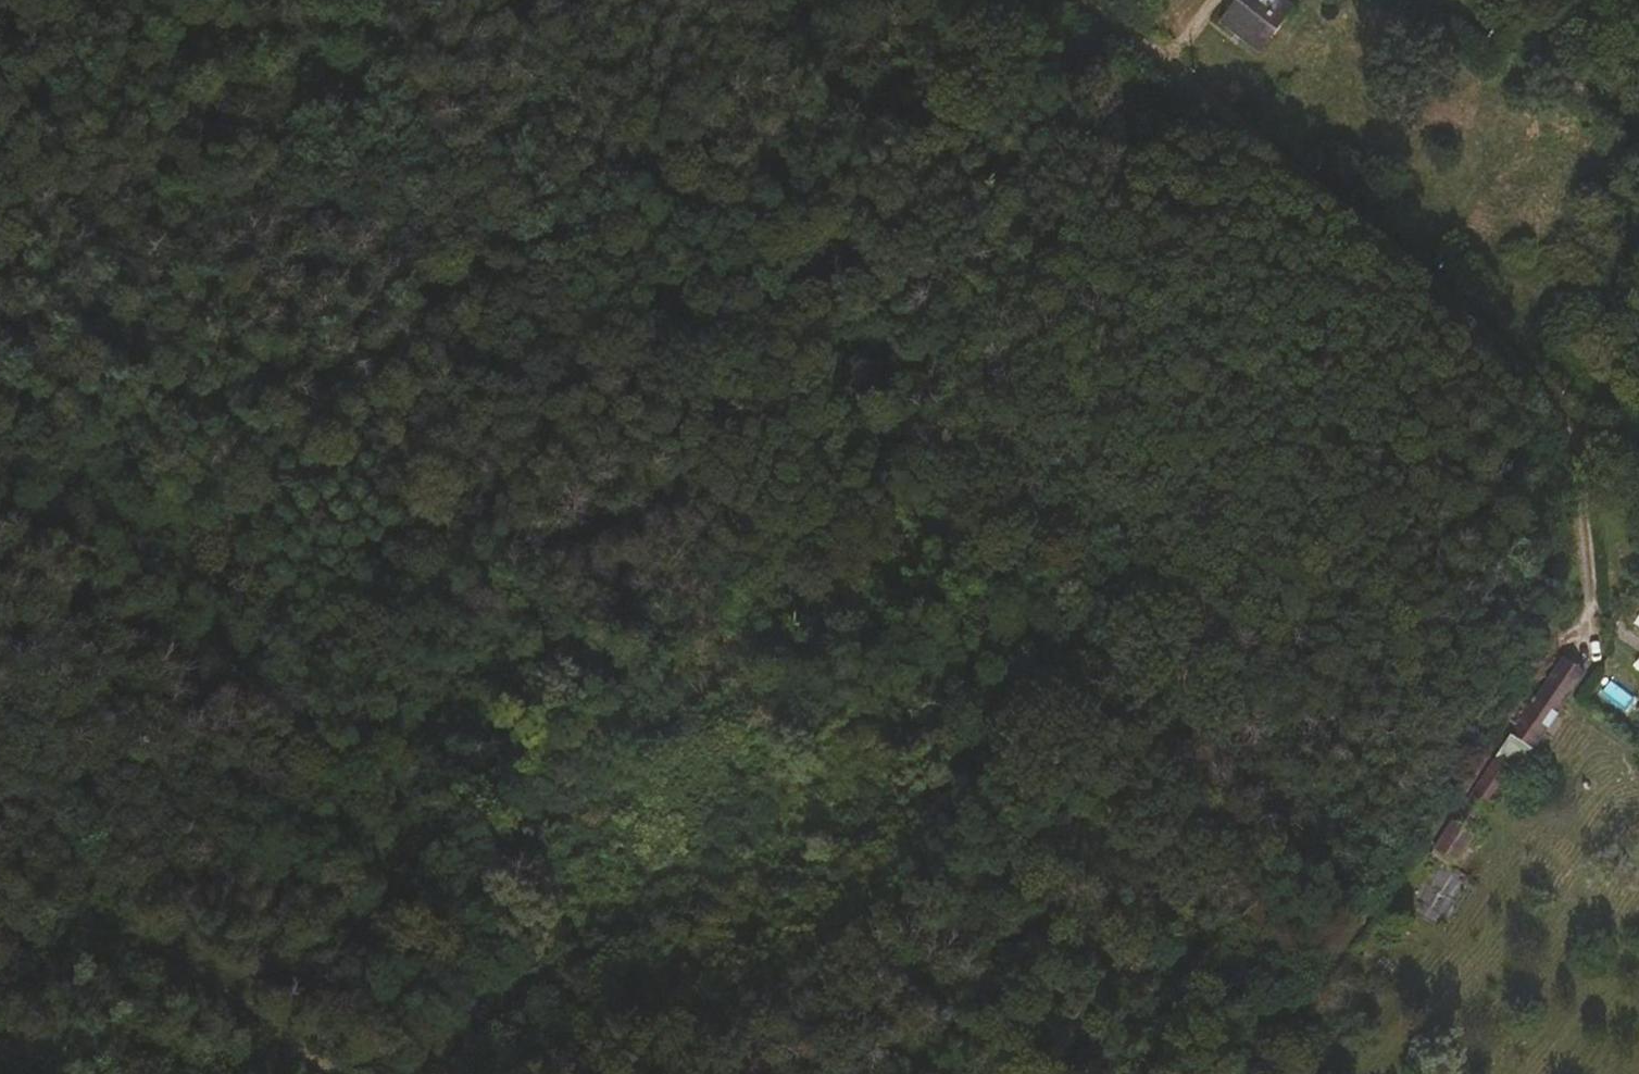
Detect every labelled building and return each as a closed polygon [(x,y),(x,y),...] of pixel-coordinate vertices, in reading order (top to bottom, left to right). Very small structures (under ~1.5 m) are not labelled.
[(1260,6),(1244,26),(1260,38),(1274,18),(1260,6)] [(768,367),(755,382),(757,384),(771,371),(768,367)] [(777,373),(762,389),(770,397),(786,382),(777,373)] [(1531,743),(1584,667),(1564,653),(1511,729),(1531,743)]
